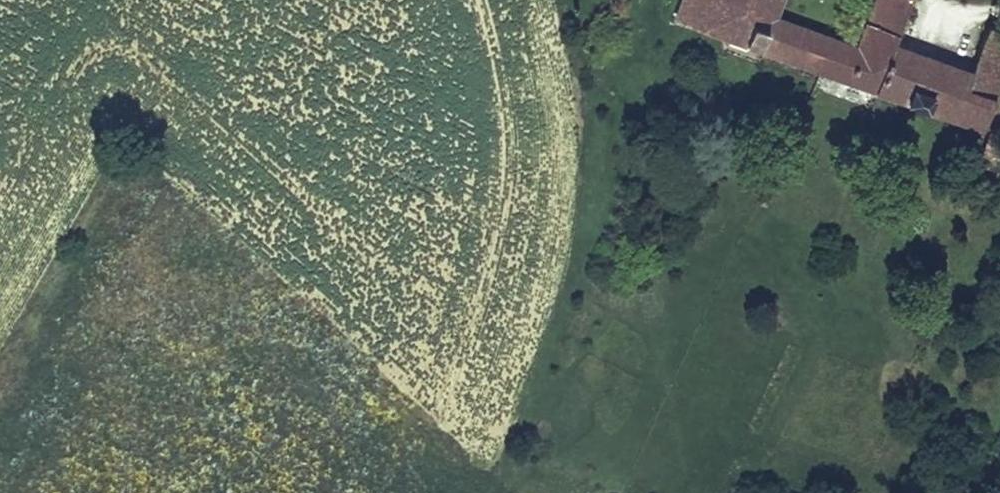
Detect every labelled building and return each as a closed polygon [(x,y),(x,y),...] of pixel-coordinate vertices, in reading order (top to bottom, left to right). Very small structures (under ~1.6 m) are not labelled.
[(679,22),(704,30),(714,0),(687,0),(679,22)] [(704,30),(987,132),(999,97),(999,34),(991,30),(974,78),(898,47),(913,0),(878,0),(858,56),(777,24),(784,0),(714,0),(704,30)] [(998,132),(991,156),(999,159),(999,133),(998,132)]
